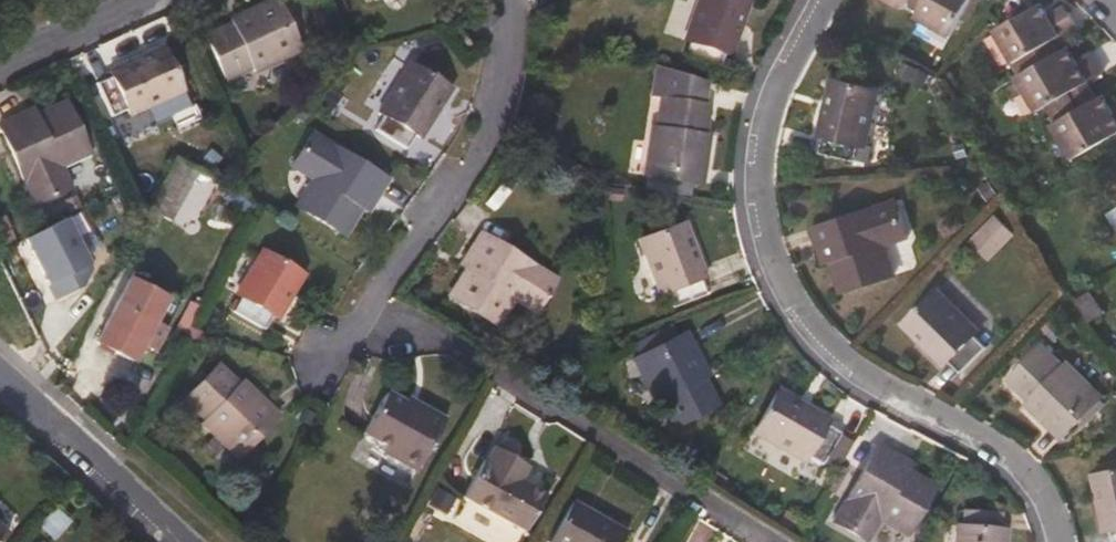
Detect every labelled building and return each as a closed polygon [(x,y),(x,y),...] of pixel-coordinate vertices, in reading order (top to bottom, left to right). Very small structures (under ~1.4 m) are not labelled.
[(273,0),(270,0),(233,17),(235,22),(203,36),(223,81),(248,70),(250,75),(297,53),(273,0)] [(737,0),(694,0),(680,42),(688,45),(682,59),(715,70),(720,56),(727,58),(746,3),(737,0)] [(919,7),(923,0),(881,0),(901,12),(907,0),(919,7)] [(919,7),(912,19),(948,39),(970,0),(923,0),(919,7)] [(1028,70),(1049,57),(1043,47),(1075,29),(1066,13),(1051,21),(1040,4),(991,32),(1011,65),(1021,59),(1028,70)] [(1067,47),(1049,57),(1028,70),(1012,78),(1034,113),(1101,74),(1093,60),(1079,68),(1067,47)] [(181,93),(160,49),(108,73),(110,79),(97,84),(111,116),(124,109),(128,117),(181,93)] [(446,90),(405,64),(376,113),(381,117),(373,130),(403,148),(411,135),(417,138),(446,90)] [(704,82),(652,66),(648,99),(657,99),(654,127),(648,127),(641,177),(699,185),(706,143),(701,143),(702,135),(707,106),(701,106),(704,82)] [(877,91),(828,79),(814,136),(821,138),(817,153),(853,161),(857,146),(863,148),(877,91)] [(1102,94),(1048,126),(1069,162),(1115,134),(1115,115),(1115,116),(1102,94)] [(62,102),(17,123),(14,116),(0,123),(0,135),(33,206),(62,193),(52,170),(86,155),(62,102)] [(385,181),(309,134),(292,162),(311,175),(292,206),(342,238),(368,197),(373,200),(385,181)] [(196,173),(174,159),(146,211),(169,222),(196,173)] [(904,233),(893,201),(809,231),(816,252),(822,250),(838,295),(893,276),(881,241),(904,233)] [(103,267),(72,208),(21,234),(53,293),(103,267)] [(994,215),(969,241),(989,260),(1013,234),(994,215)] [(703,279),(681,224),(635,241),(656,297),(663,294),(669,308),(701,296),(696,282),(703,279)] [(552,280),(476,234),(465,252),(471,256),(446,297),(495,327),(515,297),(535,309),(552,280)] [(300,277),(258,252),(232,296),(239,300),(231,312),(261,329),(268,317),(274,320),(300,277)] [(125,284),(161,302),(172,307),(175,302),(129,277),(125,284)] [(161,302),(125,284),(92,345),(127,365),(136,350),(146,356),(160,331),(149,326),(161,302)] [(976,330),(936,291),(901,327),(942,366),(947,361),(959,372),(983,348),(971,335),(976,330)] [(172,307),(161,302),(149,326),(160,331),(172,307)] [(702,372),(682,333),(629,361),(653,407),(657,405),(670,429),(714,406),(698,374),(702,372)] [(1060,366),(1041,346),(1006,381),(1032,407),(1030,410),(1060,439),(1100,398),(1065,362),(1060,366)] [(241,390),(215,366),(182,401),(201,419),(197,423),(234,460),(275,417),(244,387),(241,390)] [(398,400),(384,392),(359,435),(373,444),(370,449),(413,473),(444,420),(401,396),(398,400)] [(825,420),(775,392),(750,434),(800,463),(803,458),(817,465),(834,435),(822,427),(825,420)] [(893,457),(874,446),(829,523),(858,539),(870,520),(902,537),(931,487),(890,462),(893,457)] [(516,464),(491,450),(483,464),(479,462),(459,498),(523,533),(543,497),(519,483),(508,477),(516,464)] [(526,470),(516,464),(508,477),(519,483),(526,470)] [(1091,476),(1103,532),(1110,531),(1112,541),(1115,541),(1115,470),(1091,476)] [(568,503),(547,541),(618,541),(623,533),(568,503)] [(954,526),(952,541),(1001,541),(1002,530),(954,526)]
